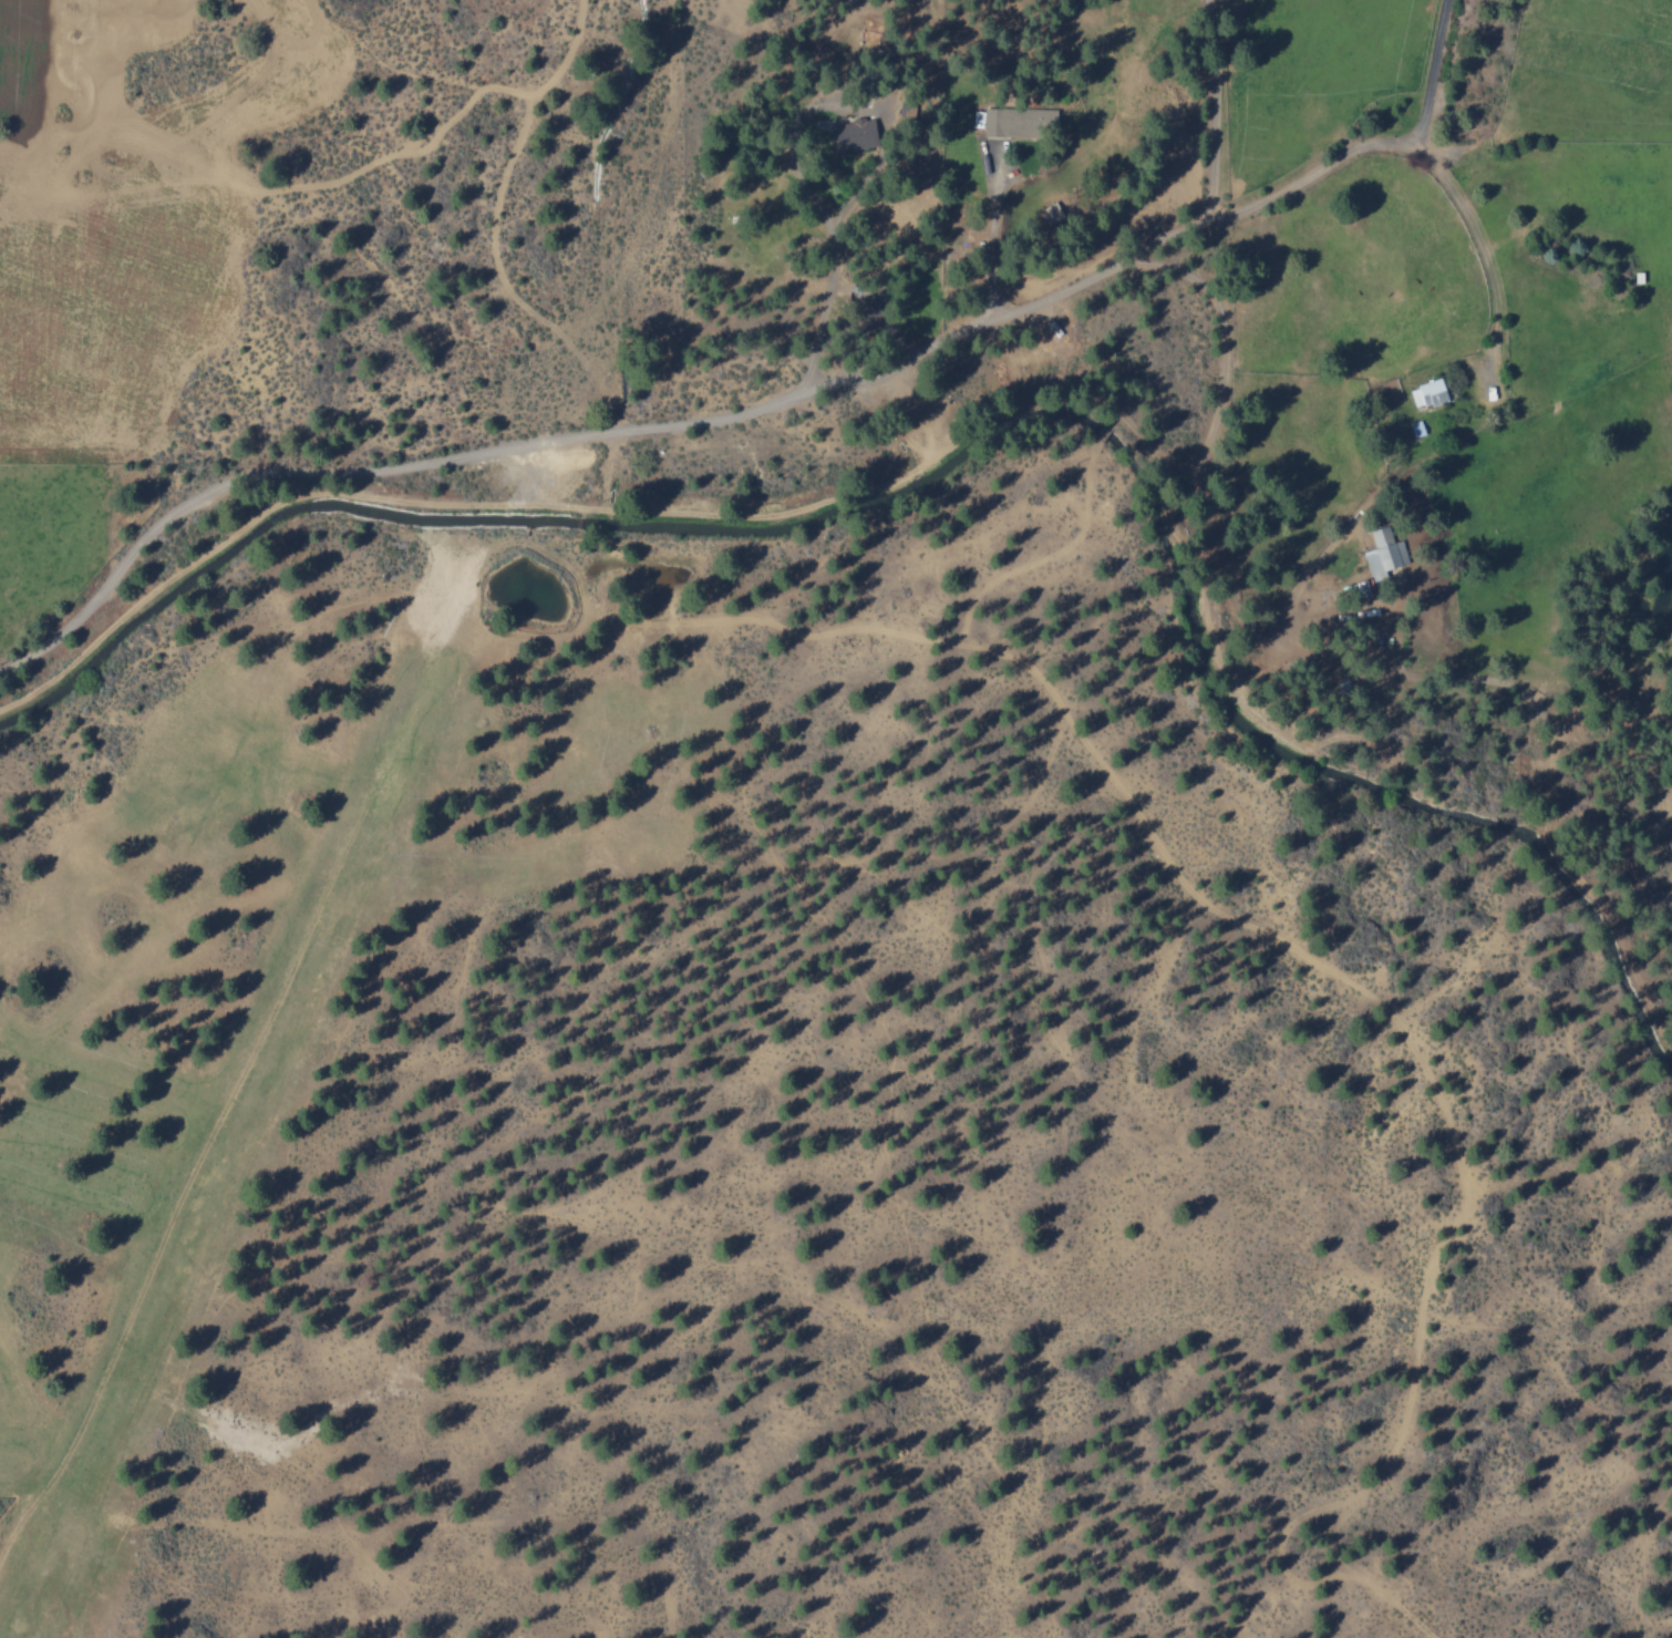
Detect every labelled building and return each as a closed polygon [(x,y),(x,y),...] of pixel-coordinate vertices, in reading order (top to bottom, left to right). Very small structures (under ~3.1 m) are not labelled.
[(1054,107),(1012,107),(1012,109),(971,109),(971,126),(981,126),(981,135),(1015,135),(1015,128),(1053,128),(1054,107)] [(831,123),(836,150),(864,145),(859,118),(831,123)] [(1413,407),(1443,400),(1438,378),(1408,386),(1413,407)] [(1368,574),(1409,562),(1402,537),(1392,540),(1387,522),(1369,527),(1374,546),(1361,549),(1368,574)]
